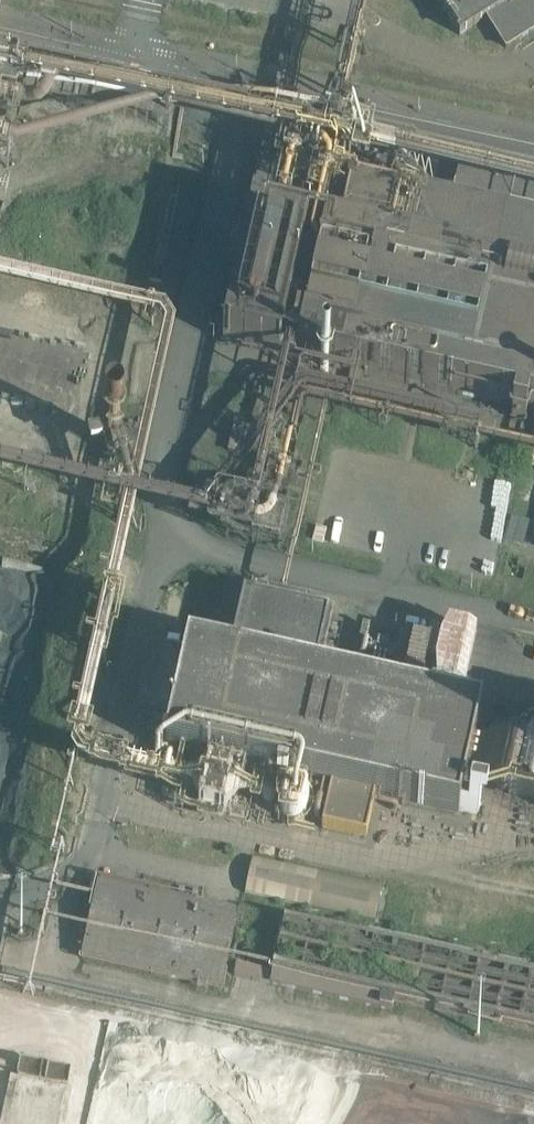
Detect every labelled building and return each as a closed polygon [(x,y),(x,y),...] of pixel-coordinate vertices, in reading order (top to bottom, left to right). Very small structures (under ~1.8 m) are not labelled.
[(459,34),(486,17),(505,47),(533,28),(533,0),(438,0),(459,34)] [(286,173),(283,186),(309,193),(312,179),(286,173)] [(348,180),(343,203),(337,202),(334,214),(341,215),(337,232),(325,229),(324,231),(308,227),(308,226),(251,213),(222,342),(350,370),(347,383),(361,386),(364,373),(514,407),(511,418),(525,421),(527,410),(533,411),(533,221),(348,180)] [(252,429),(234,425),(228,450),(246,454),(252,429)] [(514,514),(507,533),(523,538),(530,520),(514,514)] [(328,616),(243,597),(229,658),(187,649),(164,751),(331,788),(322,828),(365,838),(374,797),(458,816),(480,715),(397,696),(397,692),(354,683),(353,686),(314,677),(328,616)] [(429,677),(431,669),(431,666),(431,665),(427,664),(424,664),(423,664),(423,660),(432,662),(433,657),(434,654),(435,650),(426,648),(428,641),(415,638),(404,692),(416,694),(420,675),(429,677)] [(518,748),(508,793),(533,799),(533,752),(518,748)] [(167,771),(165,781),(163,790),(162,796),(175,799),(184,759),(171,756),(169,765),(167,771)] [(382,887),(253,858),(245,892),(374,921),(382,887)] [(238,912),(98,881),(82,956),(221,987),(238,912)] [(310,926),(300,924),(283,920),(282,927),(280,935),(275,955),(271,973),(272,973),(272,974),(270,983),(277,985),(286,987),(330,997),(391,1010),(393,1001),(452,1014),(453,1014),(462,1016),(463,1016),(493,1023),(492,1023),(495,1024),(495,1023),(533,1032),(533,977),(533,976),(525,975),(507,971),(507,969),(505,969),(504,970),(477,964),(466,961),(393,945),(369,940),(310,926)]
